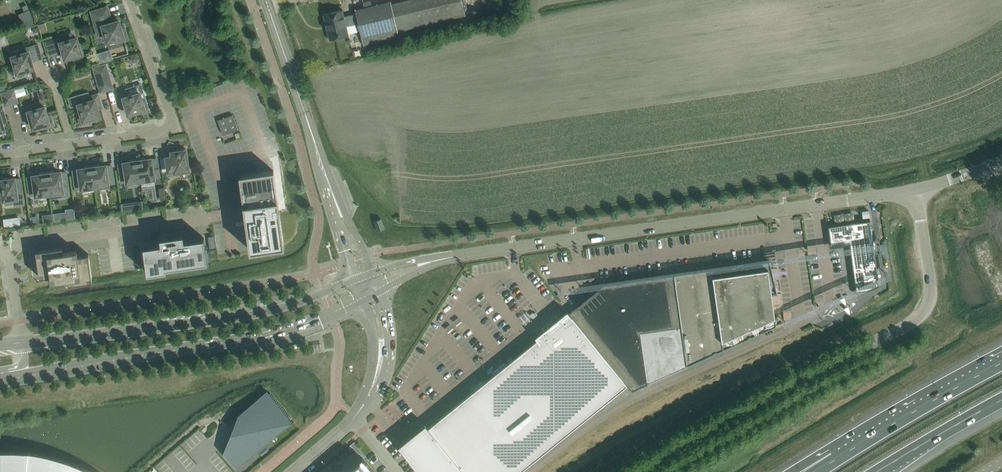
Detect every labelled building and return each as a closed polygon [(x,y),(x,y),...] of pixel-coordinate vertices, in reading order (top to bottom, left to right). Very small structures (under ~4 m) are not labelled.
[(464,15),(461,0),(402,0),(391,3),(390,1),(355,10),(355,13),(344,16),(342,9),(323,14),(329,40),(348,35),(348,34),(360,31),(363,45),(399,36),(398,31),(464,15)] [(25,11),(19,13),(23,23),(24,22),(28,21),(32,19),(33,19),(29,10),(27,4),(23,6),(25,11)] [(106,7),(90,11),(98,36),(105,34),(107,41),(115,39),(116,42),(128,39),(124,26),(120,27),(118,20),(111,23),(106,7)] [(76,37),(65,41),(63,36),(45,42),(49,55),(63,51),(65,58),(73,56),(74,57),(83,55),(80,46),(79,46),(76,37)] [(41,57),(38,44),(22,48),(24,53),(12,56),(15,65),(13,65),(16,74),(25,72),(24,70),(33,68),(31,60),(41,57)] [(113,88),(105,63),(99,65),(106,90),(113,88)] [(106,90),(99,65),(93,67),(100,92),(106,90)] [(14,89),(7,91),(11,104),(17,102),(14,89)] [(11,104),(7,91),(1,93),(5,105),(11,104)] [(142,101),(140,93),(128,96),(127,92),(118,94),(121,107),(126,106),(128,114),(136,111),(137,115),(149,111),(145,100),(142,101)] [(101,106),(97,93),(88,96),(90,101),(78,104),(81,112),(77,113),(81,125),(92,121),(91,118),(99,115),(97,108),(101,106)] [(47,115),(44,106),(33,110),(31,105),(22,108),(26,121),(30,119),(33,127),(41,125),(42,128),(53,125),(50,114),(47,115)] [(237,128),(232,114),(217,120),(222,133),(237,128)] [(248,120),(240,122),(242,131),(250,130),(248,120)] [(176,149),(176,151),(177,152),(174,153),(173,152),(171,152),(172,156),(166,157),(169,175),(175,174),(175,172),(188,170),(185,150),(184,148),(176,149)] [(151,158),(149,159),(149,160),(146,160),(146,159),(145,159),(145,157),(137,159),(140,180),(154,178),(154,177),(159,176),(157,158),(151,159),(151,158)] [(140,180),(137,159),(129,160),(130,161),(129,162),(129,163),(126,163),(126,162),(124,162),(124,163),(118,164),(121,182),(127,181),(127,182),(140,180)] [(105,165),(103,165),(103,166),(100,167),(100,166),(99,166),(99,164),(92,165),(95,187),(108,185),(108,184),(114,183),(111,165),(105,166),(105,165)] [(95,187),(92,165),(84,166),(84,168),(83,168),(83,169),(80,170),(80,169),(78,169),(78,170),(72,171),(75,189),(81,188),(81,189),(95,187)] [(239,175),(245,211),(244,212),(244,213),(245,213),(245,214),(250,250),(284,245),(278,203),(273,170),(239,175)] [(60,171),(58,172),(58,173),(55,173),(55,172),(54,172),(54,171),(46,172),(49,193),(63,191),(62,190),(68,190),(66,172),(60,172),(60,171)] [(49,193),(46,172),(38,173),(39,175),(38,175),(38,176),(35,176),(35,175),(33,175),(33,176),(27,177),(30,195),(35,194),(36,195),(49,193)] [(14,178),(12,178),(12,179),(9,180),(9,177),(1,178),(1,180),(0,180),(3,200),(13,198),(14,204),(24,203),(20,178),(14,179),(14,178)] [(161,191),(161,202),(169,202),(169,190),(161,191)] [(132,201),(121,202),(122,210),(133,208),(132,201)] [(66,212),(63,212),(64,220),(67,219),(75,218),(74,208),(65,209),(66,212)] [(39,216),(30,217),(31,224),(40,223),(39,216)] [(384,228),(381,218),(374,220),(377,230),(384,228)] [(869,220),(828,226),(831,246),(849,244),(855,286),(856,291),(869,290),(879,285),(878,283),(877,276),(879,276),(878,268),(876,268),(874,253),(876,253),(874,240),(872,240),(869,220)] [(207,261),(205,248),(204,237),(184,240),(183,234),(167,236),(167,239),(161,240),(161,243),(143,246),(147,273),(166,270),(166,267),(207,261)] [(65,279),(65,284),(92,280),(88,254),(78,255),(77,251),(77,250),(70,251),(70,253),(63,254),(62,247),(36,250),(39,277),(50,276),(51,281),(65,279)] [(769,269),(771,269),(769,260),(734,265),(734,266),(732,266),(732,265),(718,267),(719,269),(713,270),(712,268),(696,270),(696,271),(694,272),(694,271),(673,274),(687,365),(714,353),(714,352),(716,351),(716,352),(749,337),(748,337),(750,336),(751,337),(775,325),(776,325),(771,295),(777,294),(774,281),(772,282),(769,269)] [(687,365),(673,274),(658,276),(659,277),(657,277),(657,276),(621,281),(621,282),(619,282),(604,284),(568,312),(627,384),(626,384),(632,390),(647,383),(678,369),(687,365)] [(626,384),(627,384),(568,312),(567,311),(566,311),(567,312),(536,337),(536,336),(535,336),(537,339),(428,427),(425,423),(398,445),(409,459),(409,460),(409,459),(419,471),(518,471),(626,384)] [(292,420),(267,390),(238,414),(222,453),(235,468),(292,420)] [(86,470),(75,465),(63,460),(63,461),(51,457),(39,454),(27,453),(27,445),(0,445),(0,471),(90,471),(86,470)] [(360,459),(346,471),(371,471),(360,459)]
